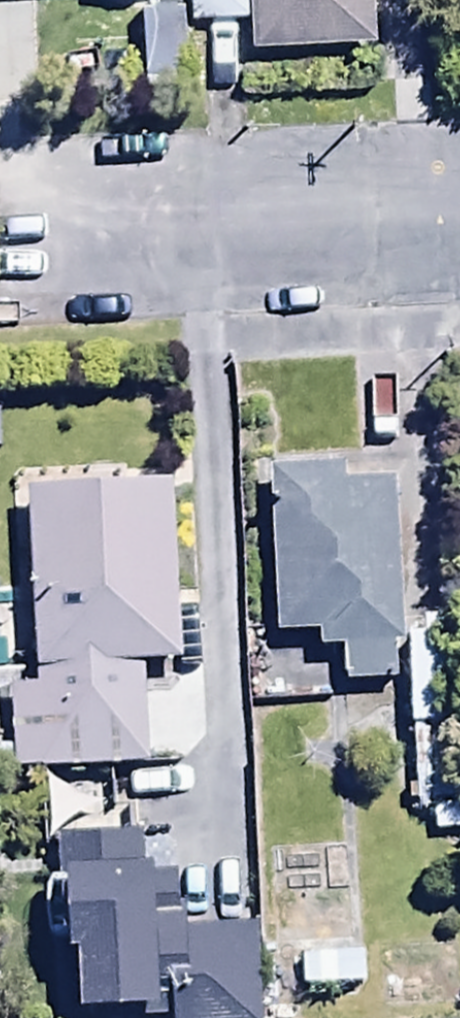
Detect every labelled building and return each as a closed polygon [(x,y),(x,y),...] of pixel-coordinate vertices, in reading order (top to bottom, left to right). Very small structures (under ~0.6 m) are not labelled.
[(248,0),(188,0),(190,29),(250,25),(248,0)] [(250,25),(251,53),(370,45),(367,0),(248,0),(250,25)] [(183,13),(137,13),(137,83),(183,83),(183,13)] [(275,639),(314,637),(315,651),(343,649),(345,685),(390,683),(389,651),(398,651),(398,619),(392,485),(335,488),(334,473),(267,476),(275,639)] [(174,669),(166,488),(22,494),(30,693),(5,694),(8,755),(0,755),(0,780),(146,774),(141,670),(174,669)] [(403,639),(411,813),(430,812),(430,836),(459,835),(459,626),(424,627),(424,638),(403,639)] [(252,933),(185,937),(184,911),(174,912),(173,880),(141,882),(139,836),(60,840),(62,882),(46,883),(50,948),(64,947),(65,966),(70,966),(73,1017),(256,1017),(252,933)] [(299,961),(299,990),(361,990),(361,961),(299,961)]
